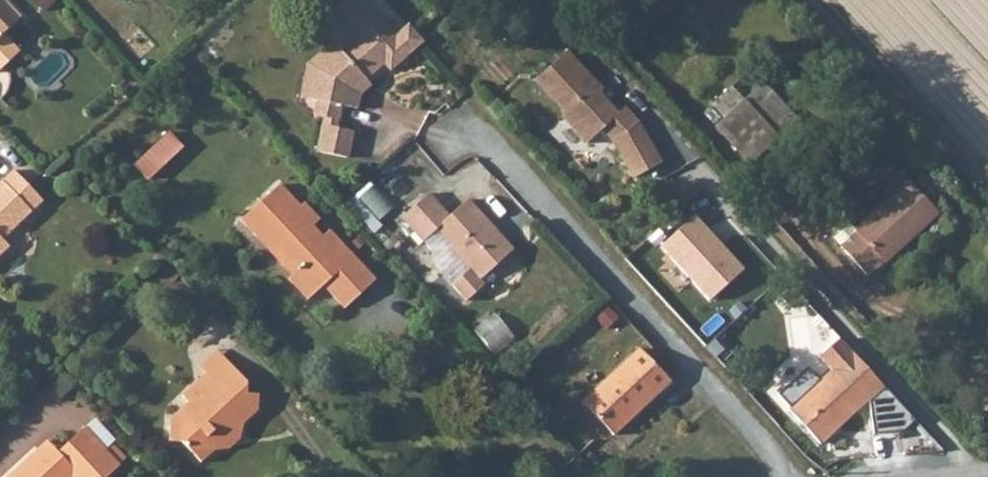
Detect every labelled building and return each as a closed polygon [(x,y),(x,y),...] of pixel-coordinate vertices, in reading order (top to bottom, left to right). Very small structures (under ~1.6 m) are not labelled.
[(17,17),(2,0),(0,0),(0,32),(17,17)] [(418,37),(404,22),(390,35),(358,0),(340,0),(333,6),(357,32),(338,49),(317,68),(311,96),(315,97),(338,101),(347,102),(349,85),(361,75),(380,58),(387,65),(418,37)] [(16,51),(0,34),(0,66),(16,51)] [(298,94),(311,96),(317,68),(338,49),(328,39),(304,61),(298,94)] [(588,86),(592,82),(563,50),(532,80),(560,110),(559,117),(583,143),(598,128),(610,140),(630,177),(657,162),(632,119),(620,106),(613,112),(595,94),(588,86)] [(349,85),(347,102),(354,104),(357,90),(366,81),(361,75),(349,85)] [(595,94),(600,90),(592,82),(588,86),(595,94)] [(740,103),(719,122),(711,129),(747,167),(787,130),(752,92),(740,103)] [(710,112),(719,122),(740,103),(730,93),(710,112)] [(334,124),(338,101),(315,97),(312,112),(323,114),(321,122),(334,124)] [(349,127),(334,124),(321,122),(317,147),(344,153),(349,127)] [(119,162),(134,178),(169,145),(154,129),(119,162)] [(7,249),(1,242),(42,205),(13,173),(0,184),(0,256),(7,249)] [(859,234),(844,248),(867,274),(883,260),(886,263),(940,213),(910,180),(857,231),(859,234)] [(277,185),(239,222),(254,237),(261,230),(298,269),(290,277),(278,289),(297,309),(322,287),(343,309),(372,281),(327,231),(320,237),(310,226),(317,221),(301,203),(297,207),(277,185)] [(423,191),(396,216),(418,240),(431,228),(465,268),(448,283),(462,299),(480,282),(475,277),(508,246),(491,228),(487,231),(481,225),(485,222),(462,197),(444,213),(423,191)] [(261,230),(254,237),(290,277),(298,269),(261,230)] [(479,330),(496,351),(513,337),(496,316),(479,330)] [(815,442),(880,385),(837,338),(792,381),(803,394),(785,409),(815,442)] [(639,346),(580,400),(609,434),(669,379),(639,346)] [(197,378),(204,386),(227,364),(220,356),(197,378)] [(250,400),(251,389),(227,364),(204,386),(186,402),(195,412),(174,432),(172,449),(186,450),(207,471),(220,460),(220,453),(226,447),(229,450),(243,449),(245,432),(261,417),(262,402),(250,400)] [(75,475),(76,476),(120,476),(124,474),(88,434),(58,462),(53,457),(44,465),(38,458),(18,476),(73,476),(75,475)] [(220,453),(220,460),(234,458),(243,449),(229,450),(226,447),(220,453)] [(53,457),(47,450),(38,458),(44,465),(53,457)]
